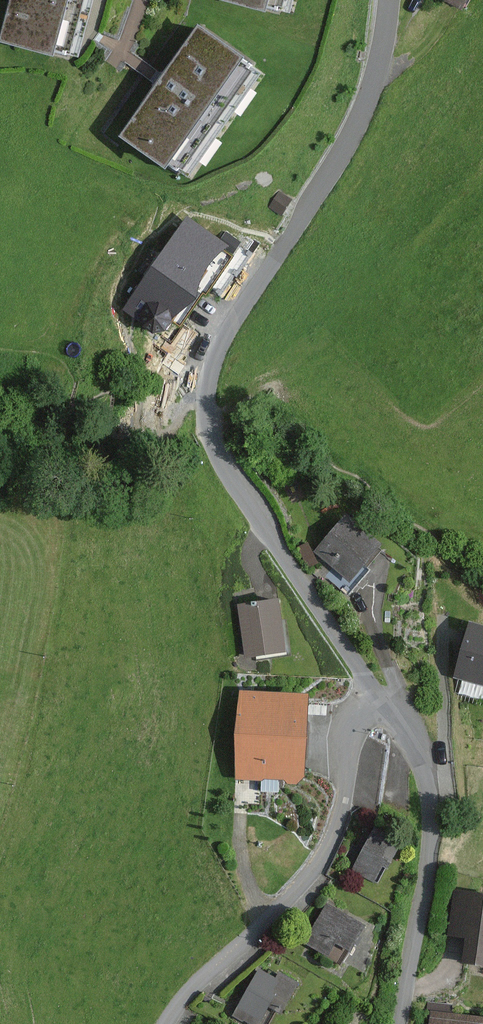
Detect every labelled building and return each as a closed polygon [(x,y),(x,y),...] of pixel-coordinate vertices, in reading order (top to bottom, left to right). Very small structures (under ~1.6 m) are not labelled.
[(93,0),(8,0),(0,29),(0,45),(53,59),(55,52),(77,58),(93,0)] [(293,0),(219,0),(264,12),(265,6),(290,13),(293,0)] [(459,10),(464,0),(441,0),(459,10)] [(185,174),(258,70),(242,60),(246,55),(198,22),(163,73),(157,70),(154,75),(150,80),(155,84),(120,136),(165,167),(168,162),(185,174)] [(280,191),(269,206),(280,215),(292,199),(280,191)] [(228,245),(187,217),(123,310),(140,322),(141,326),(152,334),(165,331),(172,320),(179,325),(202,292),(205,294),(231,257),(224,251),(228,245)] [(379,547),(382,543),(346,514),(314,552),(332,567),(324,577),(347,597),(370,570),(367,568),(382,550),(379,547)] [(308,542),(297,546),(305,568),(316,564),(308,542)] [(285,652),(278,599),(238,605),(245,657),(285,652)] [(467,625),(453,677),(482,685),(482,629),(467,625)] [(305,777),(309,693),(240,690),(237,777),(262,778),(261,792),(277,792),(278,780),(284,780),(287,784),(296,784),(305,777)] [(389,868),(403,840),(373,825),(350,869),(374,882),(383,865),(389,868)] [(454,889),(448,935),(465,937),(461,963),(482,966),(482,893),(454,889)] [(351,952),(366,926),(326,903),(303,944),(327,957),(335,943),(351,952)] [(299,983),(278,971),(274,977),(258,968),(232,1015),(247,1023),(258,1023),(268,1007),(282,1014),(299,983)] [(430,1011),(429,1023),(482,1023),(482,1018),(430,1011)]
